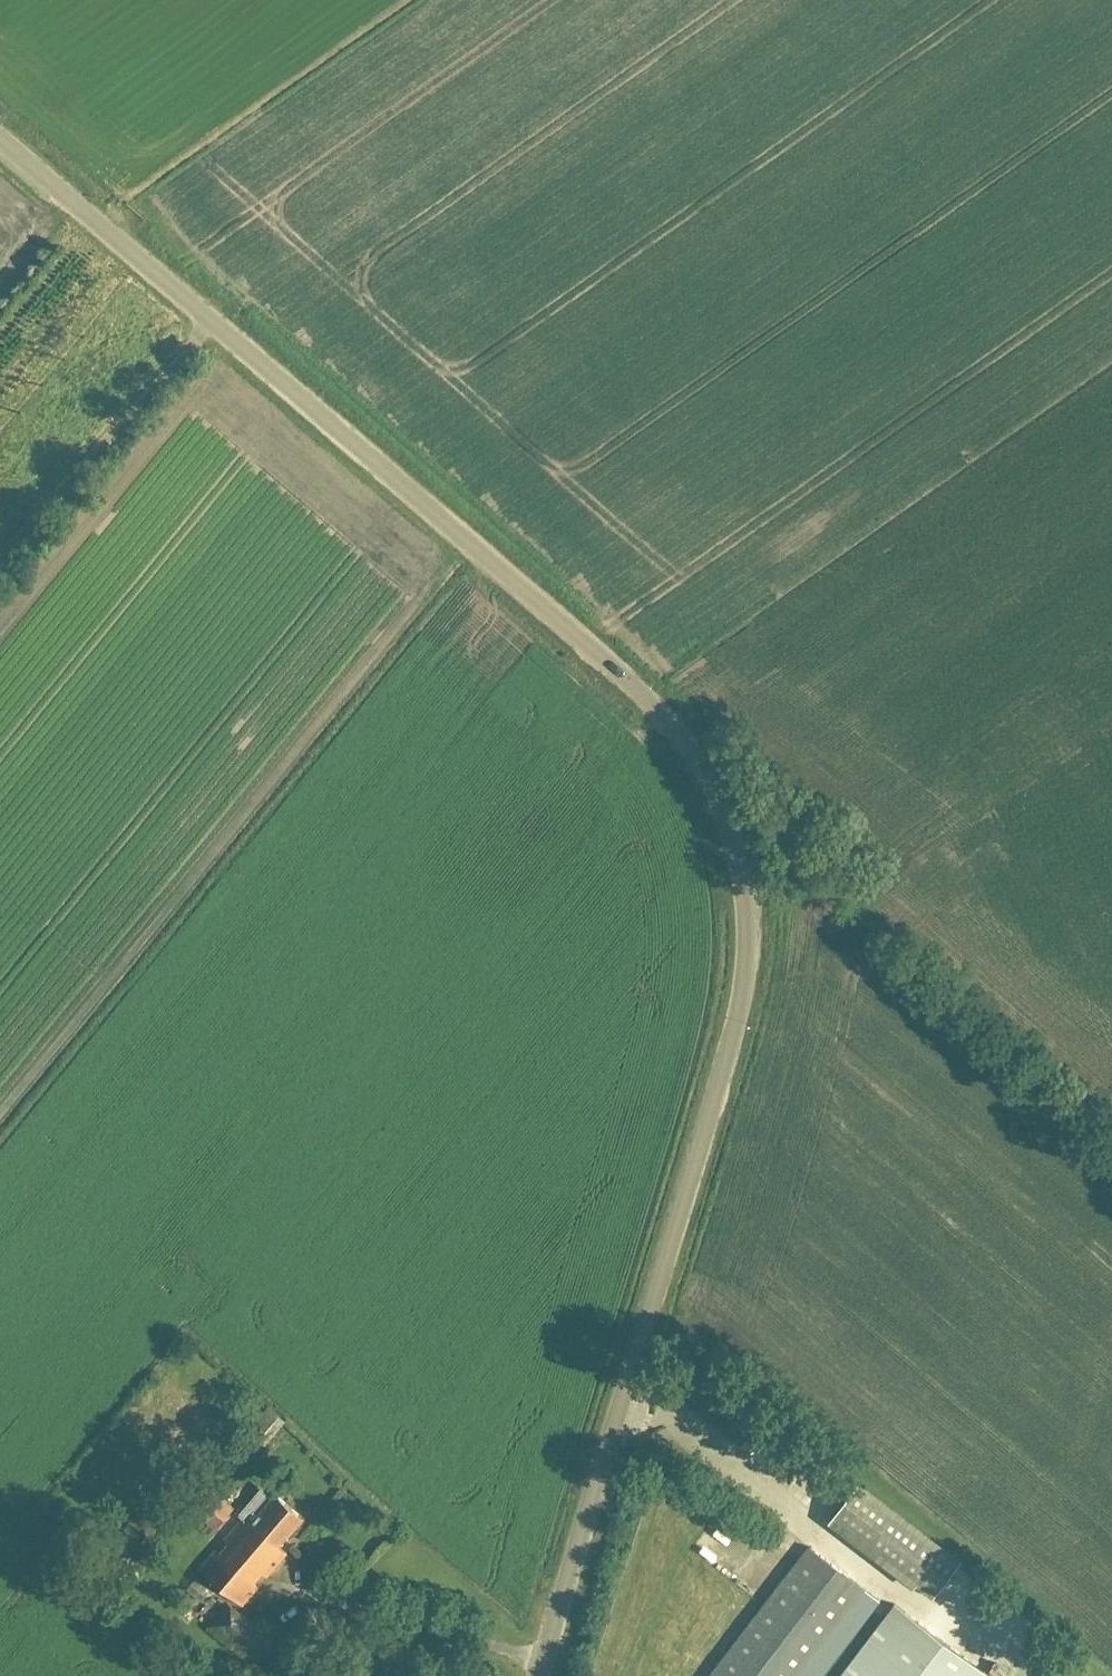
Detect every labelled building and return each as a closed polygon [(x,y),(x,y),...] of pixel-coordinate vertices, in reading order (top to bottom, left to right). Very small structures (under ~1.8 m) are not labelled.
[(264,1446),(285,1422),(268,1407),(247,1432),(264,1446)] [(215,1531),(234,1508),(208,1485),(188,1508),(215,1531)] [(943,1550),(858,1485),(831,1521),(915,1585),(943,1550)] [(278,1548),(303,1519),(276,1496),(251,1525),(244,1518),(224,1542),(228,1545),(220,1555),(216,1551),(199,1570),(242,1607),(258,1587),(254,1584),(262,1575),(266,1578),(286,1555),(278,1548)] [(864,1590),(810,1548),(712,1675),(797,1675),(864,1590)] [(943,1550),(915,1585),(932,1598),(960,1563),(943,1550)] [(228,1603),(206,1629),(254,1667),(275,1641),(228,1603)] [(841,1675),(986,1675),(895,1606),(841,1675)] [(1017,1614),(1002,1618),(1007,1634),(1022,1629),(1017,1614)] [(990,1672),(995,1675),(1010,1675),(1011,1674),(996,1663),(990,1672)]
